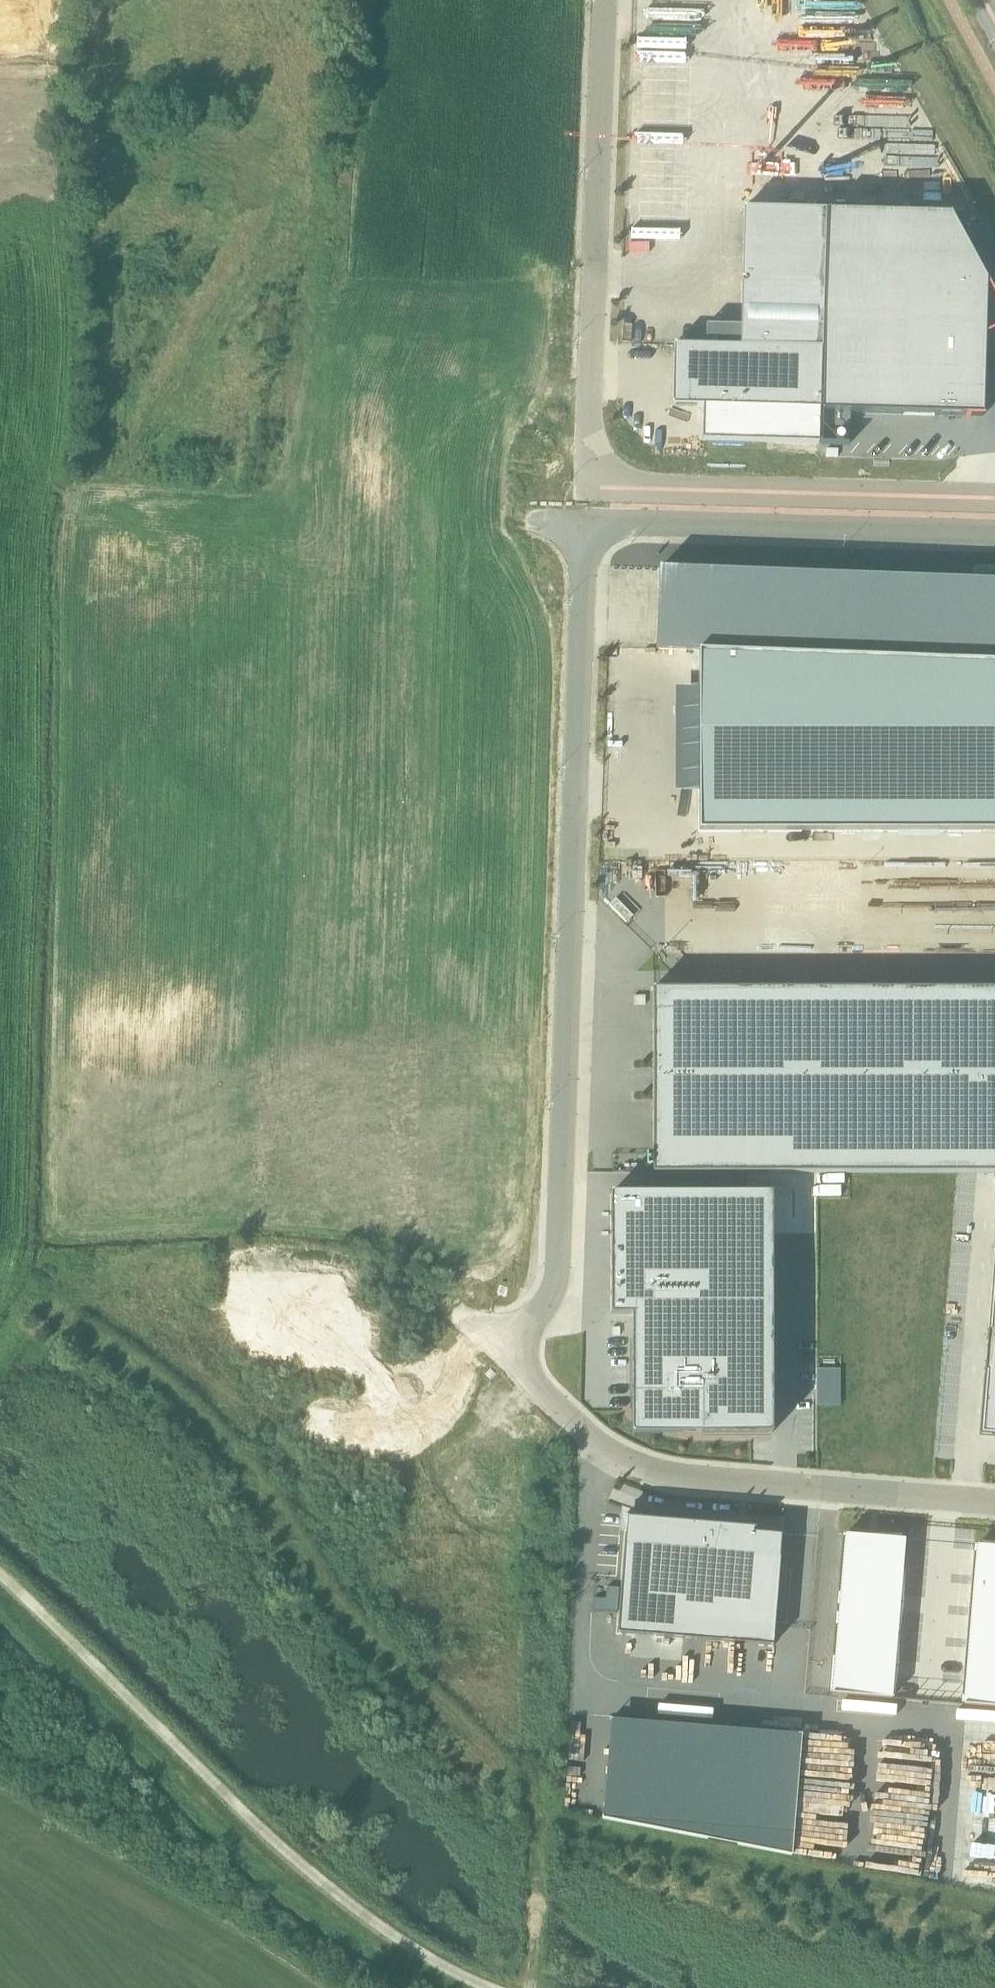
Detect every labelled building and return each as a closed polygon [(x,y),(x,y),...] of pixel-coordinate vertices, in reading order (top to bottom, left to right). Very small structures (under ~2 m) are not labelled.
[(821,410),(820,426),(850,427),(850,414),(966,417),(971,418),(971,416),(983,417),(983,404),(984,404),(985,399),(984,399),(987,282),(951,213),(826,211),(824,287),(822,349),(821,410)] [(706,325),(706,345),(740,346),(822,349),(824,287),(742,285),(741,326),(706,325)] [(674,344),(674,354),(685,354),(684,385),(677,385),(677,405),(697,406),(703,407),(703,441),(820,444),(820,426),(821,410),(822,349),(740,346),(706,345),(674,344)] [(656,649),(994,661),(994,581),(660,568),(656,649)] [(699,833),(994,832),(994,662),(699,651),(699,833)] [(653,989),(653,1173),(994,1173),(994,989),(653,989)] [(772,1194),(611,1194),(611,1315),(632,1315),(632,1395),(636,1395),(636,1402),(632,1403),(632,1434),(683,1434),(683,1428),(701,1430),(701,1434),(772,1434),(772,1194)] [(991,1330),(989,1330),(985,1371),(987,1371),(983,1433),(994,1434),(994,1279),(991,1330)] [(817,1369),(817,1405),(841,1405),(841,1369),(817,1369)] [(756,1530),(756,1528),(621,1517),(620,1533),(625,1533),(617,1634),(774,1647),(781,1557),(780,1557),(781,1535),(754,1533),(754,1529),(756,1530)] [(845,1535),(832,1694),(892,1699),(905,1539),(845,1535)] [(964,1705),(994,1708),(994,1547),(977,1546),(964,1705)] [(801,1725),(610,1709),(602,1807),(792,1845),(801,1725)]
